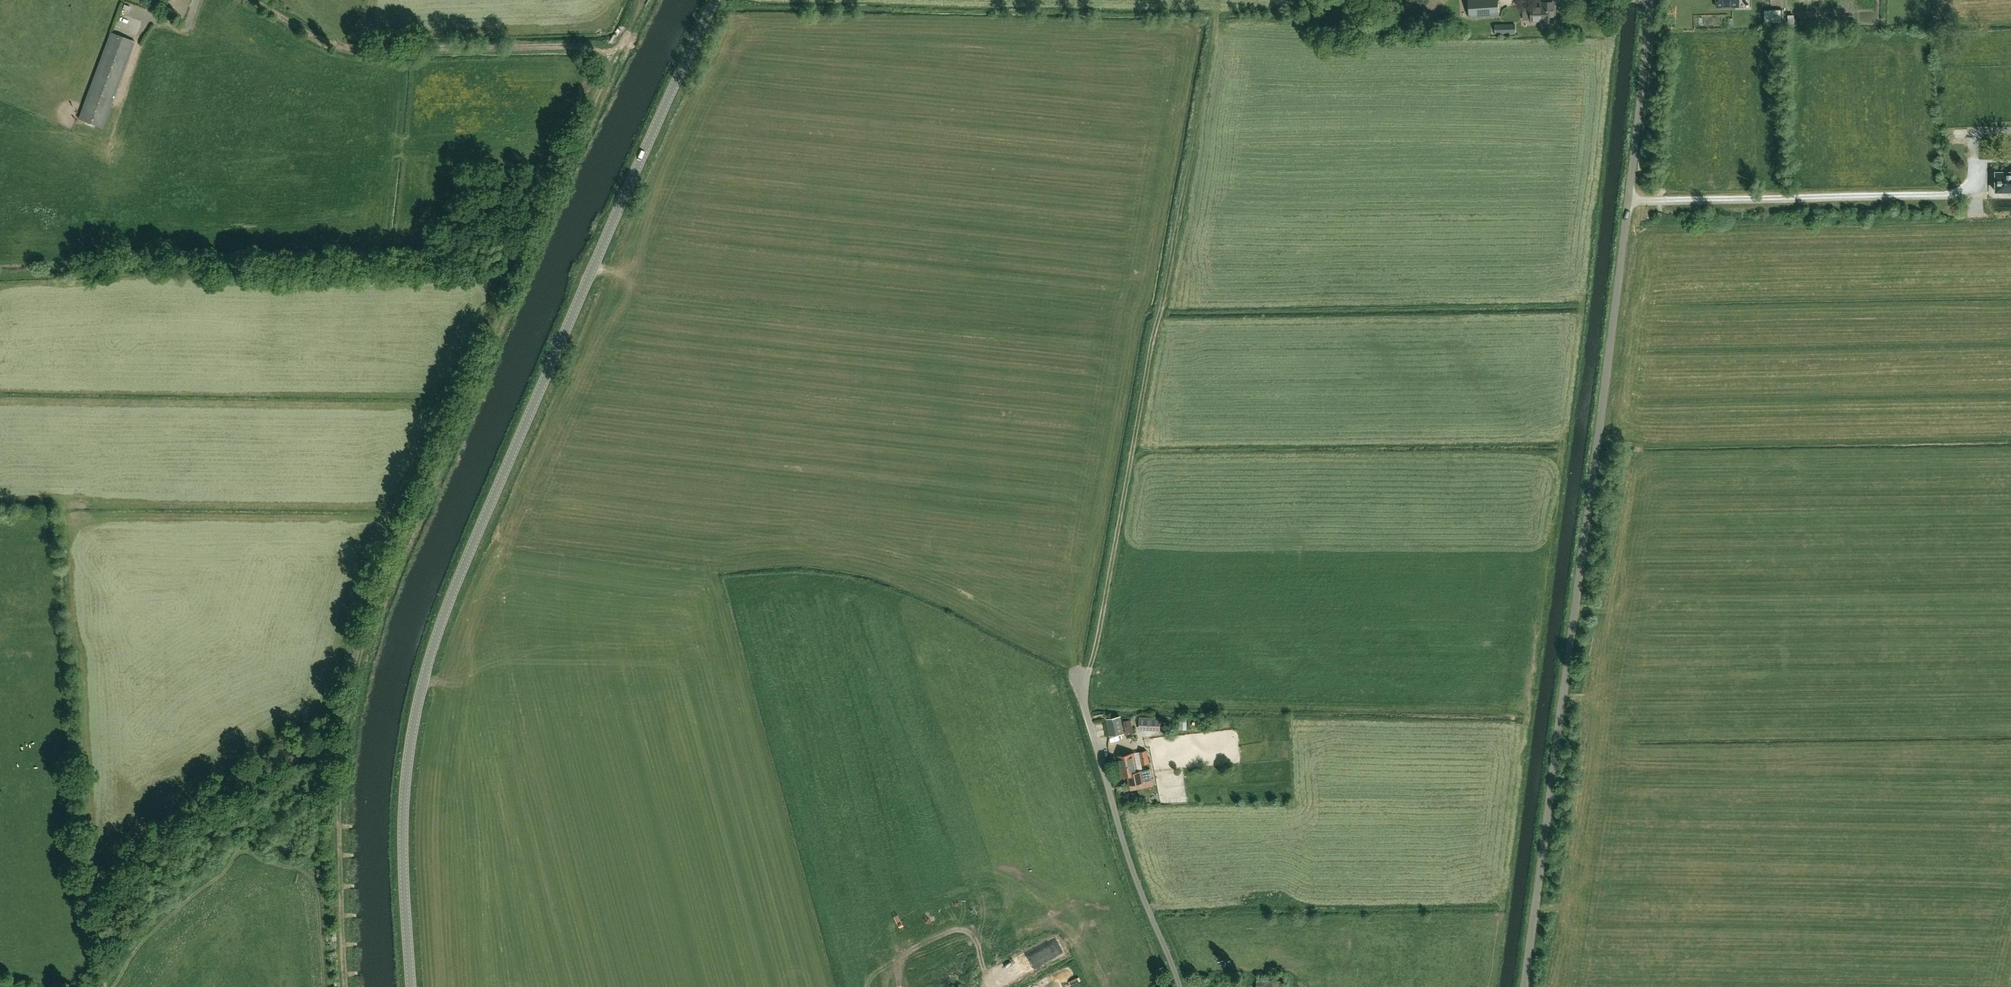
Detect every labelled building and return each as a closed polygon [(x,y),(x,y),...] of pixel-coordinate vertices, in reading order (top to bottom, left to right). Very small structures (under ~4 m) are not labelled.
[(161,13),(183,21),(191,0),(166,0),(161,13)] [(1469,17),(1499,15),(1498,0),(1468,0),(1469,17)] [(1531,8),(1532,22),(1542,22),(1542,23),(1555,22),(1555,6),(1548,6),(1548,3),(1542,3),(1542,7),(1531,8)] [(1495,34),(1515,33),(1515,23),(1494,24),(1495,34)] [(111,33),(78,119),(103,129),(136,42),(111,33)] [(1996,172),(1995,172),(1995,173),(1995,191),(1996,191),(2010,191),(2010,196),(2010,172),(1996,172)] [(1123,733),(1120,715),(1105,718),(1109,736),(1123,733)] [(1160,716),(1139,716),(1139,730),(1160,730),(1160,716)] [(1186,730),(1187,717),(1178,717),(1178,730),(1186,730)] [(1131,720),(1123,721),(1124,728),(1132,726),(1131,720)] [(1139,752),(1141,765),(1149,763),(1147,750),(1139,752)] [(1150,769),(1138,771),(1135,753),(1117,757),(1121,778),(1127,776),(1128,784),(1152,779),(1150,769)] [(1053,940),(1007,959),(1012,972),(1058,953),(1053,940)] [(953,986),(956,986),(963,983),(959,975),(949,980),(953,986)] [(1283,981),(1273,980),(1257,978),(1256,986),(1283,986),(1283,981)]
